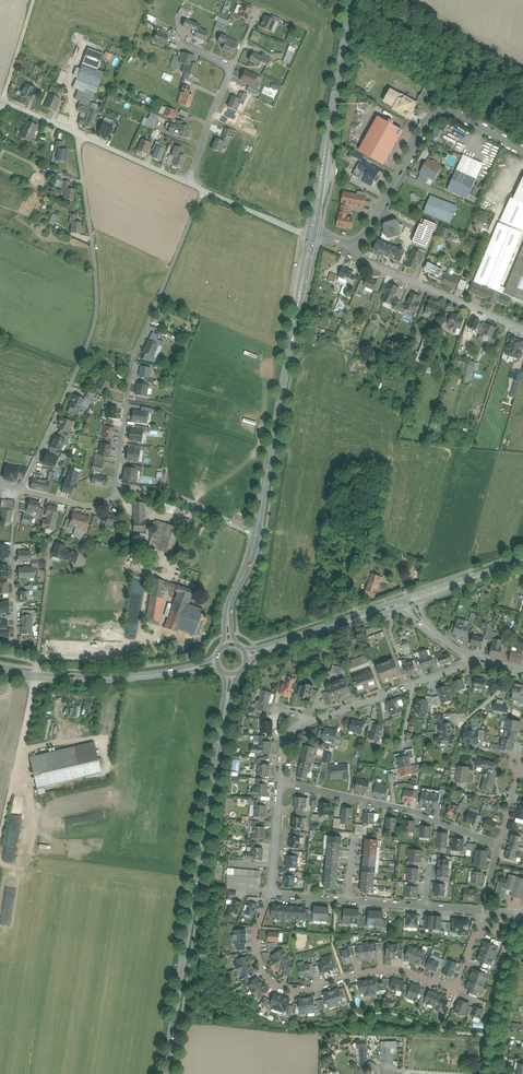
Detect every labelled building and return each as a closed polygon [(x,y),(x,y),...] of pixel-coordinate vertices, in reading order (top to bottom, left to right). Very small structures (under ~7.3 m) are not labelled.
[(244,6),(242,5),(240,10),(241,10),(239,15),(238,14),(238,16),(247,20),(249,15),(249,16),(251,13),(250,12),(251,10),(244,6)] [(177,14),(188,18),(191,13),(180,8),(177,14)] [(148,15),(146,20),(155,23),(157,18),(148,15)] [(214,20),(217,21),(214,27),(218,29),(219,27),(225,30),(229,21),(216,16),(214,20)] [(275,21),(265,16),(260,27),(270,32),(275,21)] [(208,33),(199,28),(195,37),(204,41),(208,33)] [(168,37),(159,33),(157,37),(155,36),(153,41),(165,46),(166,42),(165,42),(165,40),(166,40),(168,37)] [(236,45),(226,41),(223,49),(232,53),(236,45)] [(283,61),(289,64),(296,48),(289,45),(283,61)] [(88,49),(82,64),(97,70),(103,54),(88,49)] [(103,57),(110,60),(112,54),(105,52),(103,57)] [(263,58),(253,53),(249,61),(259,66),(263,58)] [(188,63),(185,73),(193,76),(197,66),(188,63)] [(87,84),(85,89),(96,93),(104,73),(97,70),(82,64),(80,70),(77,78),(76,80),(87,84)] [(57,82),(63,84),(67,70),(61,69),(57,82)] [(257,77),(245,71),(241,81),(253,86),(257,77)] [(170,82),(173,76),(163,72),(161,78),(170,82)] [(38,75),(36,82),(43,84),(45,77),(38,75)] [(75,99),(80,101),(85,89),(87,84),(76,80),(73,88),(78,90),(75,99)] [(35,88),(26,84),(21,96),(30,100),(35,88)] [(51,93),(50,95),(57,97),(59,91),(51,87),(49,92),(51,93)] [(79,104),(90,108),(96,93),(85,89),(80,101),(79,104)] [(237,99),(233,97),(228,108),(236,111),(240,103),(243,104),(247,95),(240,92),(237,99)] [(193,96),(184,93),(181,104),(189,107),(193,96)] [(50,95),(45,107),(54,111),(60,99),(57,97),(50,95)] [(407,99),(406,97),(403,95),(401,96),(393,109),(400,112),(400,113),(408,118),(411,113),(412,113),(414,112),(415,110),(413,109),(416,103),(412,100),(410,102),(406,100),(407,99)] [(87,115),(95,118),(98,112),(90,108),(79,104),(77,109),(77,111),(81,113),(87,115)] [(177,112),(170,109),(167,107),(163,115),(173,120),(174,117),(174,118),(175,115),(177,112)] [(154,130),(160,116),(151,112),(148,119),(144,117),(141,124),(154,130)] [(95,118),(87,115),(85,119),(81,118),(79,124),(91,129),(95,118)] [(403,131),(378,117),(359,151),(384,165),(403,131)] [(178,121),(176,126),(171,124),(168,133),(170,133),(185,138),(186,137),(189,127),(184,125),(184,123),(185,123),(178,120),(177,121),(178,121)] [(26,122),(20,136),(30,141),(36,127),(26,122)] [(107,124),(103,122),(98,133),(108,137),(113,126),(108,124),(107,124)] [(157,139),(160,133),(154,130),(152,137),(157,139)] [(436,143),(439,136),(434,133),(430,140),(436,143)] [(224,142),(216,139),(212,150),(221,153),(224,142)] [(151,144),(142,140),(137,150),(146,154),(151,144)] [(64,143),(56,142),(55,149),(58,150),(62,150),(64,143)] [(182,148),(175,146),(172,156),(175,157),(172,165),(181,168),(185,157),(180,155),(182,148)] [(158,147),(152,158),(159,161),(164,150),(158,147)] [(62,150),(58,150),(57,160),(65,162),(67,151),(62,150)] [(424,150),(420,157),(426,160),(430,153),(424,150)] [(457,170),(476,179),(483,164),(464,155),(457,170)] [(380,171),(361,160),(353,176),(359,179),(372,186),(380,171)] [(433,162),(428,160),(420,173),(430,179),(434,172),(438,174),(441,167),(437,165),(437,163),(433,161),(433,162)] [(463,198),(467,199),(469,195),(473,188),(476,179),(457,170),(448,190),(463,198)] [(513,199),(522,204),(522,179),(513,199)] [(71,182),(63,181),(62,191),(65,192),(65,188),(70,189),(71,182)] [(70,189),(65,188),(65,192),(64,199),(73,201),(74,190),(70,189)] [(366,197),(344,193),(342,203),(342,204),(340,216),(339,216),(337,226),(344,228),(351,229),(353,219),(346,217),(349,205),(364,208),(366,197)] [(472,196),(469,195),(467,199),(467,201),(476,205),(478,199),(472,196)] [(457,207),(431,196),(424,212),(429,215),(450,223),(457,207)] [(511,198),(499,223),(522,232),(522,231),(522,204),(513,199),(511,198)] [(58,217),(53,214),(49,222),(54,225),(58,217)] [(78,215),(70,214),(69,224),(72,224),(73,222),(77,222),(78,215)] [(412,242),(427,248),(437,225),(422,219),(412,242)] [(395,221),(388,222),(384,230),(386,236),(390,239),(397,237),(401,230),(399,223),(395,221)] [(499,223),(493,221),(489,231),(494,234),(474,282),(475,282),(495,291),(498,292),(511,260),(522,232),(499,223)] [(72,224),(71,232),(80,234),(82,223),(77,222),(73,222),(72,224)] [(443,228),(439,237),(447,240),(451,231),(443,228)] [(522,232),(511,260),(522,265),(522,233),(522,232)] [(389,239),(386,237),(386,236),(383,234),(381,237),(382,238),(381,241),(389,245),(390,242),(391,239),(390,239),(389,239)] [(381,241),(378,240),(377,242),(375,248),(374,251),(376,252),(379,253),(379,254),(379,256),(382,257),(384,256),(384,255),(392,258),(396,248),(392,246),(389,245),(381,241)] [(438,244),(434,253),(439,255),(442,246),(438,244)] [(418,252),(414,250),(411,256),(407,266),(415,270),(419,263),(420,263),(424,254),(422,254),(418,252)] [(404,253),(398,251),(394,260),(400,262),(404,253)] [(511,260),(498,292),(522,302),(522,265),(511,260)] [(443,270),(428,264),(426,270),(430,272),(428,276),(432,278),(441,282),(442,282),(443,282),(446,274),(442,272),(443,270)] [(451,267),(450,267),(449,268),(448,269),(448,270),(447,273),(452,276),(454,272),(455,272),(455,271),(455,269),(454,268),(453,268),(453,267),(451,267)] [(352,272),(342,268),(339,276),(348,280),(348,281),(353,283),(356,278),(350,275),(352,272)] [(337,276),(331,273),(328,280),(334,282),(337,276)] [(447,273),(446,274),(443,282),(446,283),(455,288),(459,278),(452,276),(447,273)] [(336,282),(344,285),(346,286),(348,281),(348,280),(339,276),(336,282)] [(377,282),(367,278),(365,283),(364,286),(365,287),(373,290),(377,282)] [(457,288),(464,291),(468,282),(461,279),(457,288)] [(490,303),(495,291),(475,282),(474,284),(473,284),(469,292),(486,299),(485,301),(490,303)] [(399,288),(389,284),(389,286),(385,294),(385,295),(394,299),(394,298),(396,293),(397,293),(399,288)] [(364,289),(359,287),(356,295),(361,297),(364,289)] [(495,291),(490,303),(495,305),(497,302),(509,307),(512,300),(509,299),(510,297),(498,292),(495,291)] [(418,296),(411,293),(406,306),(406,307),(405,309),(415,313),(419,303),(416,302),(418,296)] [(394,299),(385,295),(382,301),(385,302),(393,306),(395,307),(398,301),(398,300),(394,298),(394,299)] [(435,306),(429,303),(425,312),(431,315),(429,320),(435,322),(437,317),(437,318),(442,308),(436,305),(435,306)] [(442,322),(448,324),(452,315),(445,313),(442,322)] [(461,316),(456,314),(456,316),(452,314),(452,315),(448,324),(448,325),(452,326),(451,327),(456,329),(456,328),(460,329),(464,319),(460,317),(461,316)] [(487,324),(477,319),(477,320),(476,320),(474,319),(470,329),(469,329),(482,335),(483,334),(487,324)] [(496,328),(487,324),(483,334),(492,338),(496,328)] [(324,335),(326,330),(318,327),(316,333),(324,335)] [(333,340),(335,333),(327,330),(325,338),(333,340)] [(157,340),(159,336),(152,333),(148,341),(156,344),(157,340)] [(433,335),(426,333),(423,340),(425,341),(430,343),(433,335)] [(482,335),(481,338),(490,342),(492,338),(483,334),(482,335)] [(509,334),(506,342),(510,343),(511,339),(514,339),(515,338),(515,336),(509,334)] [(517,340),(514,339),(511,339),(510,343),(507,351),(513,353),(513,354),(513,355),(514,356),(514,357),(519,359),(521,357),(522,354),(521,351),(522,349),(520,347),(521,344),(522,344),(522,343),(521,340),(518,339),(517,340)] [(148,341),(144,352),(153,356),(158,345),(156,344),(148,341)] [(430,343),(425,341),(421,352),(419,351),(415,361),(416,361),(422,363),(430,343)] [(394,348),(387,345),(382,357),(386,358),(389,360),(394,348)] [(475,362),(469,361),(466,374),(472,376),(475,362)] [(141,366),(139,376),(149,378),(150,367),(141,366)] [(98,389),(105,392),(110,382),(102,379),(98,389)] [(138,384),(136,393),(146,395),(147,385),(138,384)] [(74,395),(70,406),(80,410),(84,399),(74,395)] [(106,417),(117,418),(118,407),(107,405),(106,417)] [(134,411),(133,421),(147,423),(149,413),(134,411)] [(62,418),(58,428),(69,432),(73,422),(62,418)] [(104,426),(102,437),(113,440),(116,428),(104,426)] [(132,429),(130,440),(141,442),(143,431),(132,429)] [(56,435),(50,446),(60,450),(65,440),(56,435)] [(101,443),(98,455),(109,457),(112,445),(101,443)] [(129,449),(127,460),(139,462),(140,451),(129,449)] [(47,453),(42,462),(53,468),(58,458),(47,453)] [(95,459),(92,470),(101,472),(103,461),(95,459)] [(6,467),(4,479),(16,482),(18,470),(6,467)] [(125,468),(123,480),(136,482),(138,469),(125,468)] [(78,473),(68,471),(67,476),(66,480),(66,481),(74,483),(75,484),(78,473)] [(108,477),(93,474),(91,484),(106,487),(108,477)] [(34,477),(31,489),(47,492),(49,481),(34,477)] [(190,477),(189,480),(200,487),(201,484),(190,477)] [(74,483),(66,481),(66,480),(65,479),(62,492),(71,494),(74,483)] [(40,502),(31,500),(28,511),(37,513),(40,502)] [(145,521),(145,503),(134,503),(134,521),(145,521)] [(173,514),(175,507),(165,504),(162,511),(173,514)] [(57,508),(49,505),(45,517),(54,520),(57,508)] [(13,510),(3,508),(0,521),(11,523),(13,510)] [(245,513),(237,511),(235,518),(243,520),(245,513)] [(91,517),(74,512),(70,525),(87,530),(91,517)] [(121,517),(109,513),(105,525),(117,528),(121,517)] [(33,518),(23,515),(21,522),(31,525),(33,518)] [(145,532),(145,521),(134,521),(133,531),(145,532)] [(180,528),(157,521),(149,547),(172,554),(180,528)] [(200,526),(195,533),(200,536),(204,528),(200,526)] [(60,559),(61,559),(61,558),(67,560),(69,554),(70,555),(71,551),(64,549),(65,546),(56,543),(53,551),(52,551),(51,554),(52,554),(52,556),(60,559)] [(8,558),(8,545),(0,545),(0,558),(8,558)] [(19,551),(19,562),(31,561),(31,551),(19,551)] [(67,560),(75,563),(78,554),(71,551),(70,555),(69,554),(67,560)] [(32,566),(45,567),(46,559),(37,559),(37,556),(32,556),(32,566)] [(157,568),(159,558),(151,556),(149,566),(157,568)] [(9,576),(9,565),(0,565),(0,576),(9,576)] [(19,568),(20,578),(34,578),(34,568),(19,568)] [(372,574),(364,595),(374,598),(382,577),(372,574)] [(162,603),(164,587),(165,582),(152,577),(149,601),(162,603)] [(8,594),(8,582),(0,583),(0,594),(8,594)] [(175,591),(176,586),(169,583),(165,582),(164,587),(168,589),(175,591)] [(175,591),(177,592),(191,597),(193,597),(194,592),(176,586),(175,591)] [(20,591),(20,602),(29,602),(29,591),(20,591)] [(191,597),(177,592),(175,600),(188,605),(188,604),(191,597)] [(188,605),(175,600),(164,627),(178,632),(179,630),(188,605)] [(162,603),(149,601),(146,621),(159,625),(162,603)] [(9,612),(8,602),(0,602),(0,612),(9,612)] [(188,605),(179,630),(194,635),(203,610),(188,604),(188,605)] [(476,614),(471,613),(468,623),(468,626),(472,627),(476,614)] [(21,616),(21,633),(32,633),(32,615),(21,616)] [(0,637),(9,637),(9,627),(6,628),(6,620),(0,620),(0,633),(0,637)] [(463,626),(456,623),(453,633),(460,635),(460,636),(465,638),(466,636),(469,627),(467,627),(463,626)] [(495,629),(492,628),(491,633),(489,640),(493,640),(493,639),(497,639),(498,633),(494,632),(495,629)] [(384,632),(364,639),(367,645),(386,638),(384,632)] [(483,638),(474,635),(472,639),(471,644),(481,647),(484,638),(483,638)] [(497,639),(493,639),(493,640),(492,646),(502,649),(504,641),(497,639)] [(408,643),(402,645),(405,653),(409,651),(408,648),(410,648),(408,643)] [(492,646),(490,655),(500,657),(502,649),(492,646)] [(442,652),(434,654),(438,663),(440,662),(438,657),(443,656),(442,652)] [(511,652),(509,662),(522,665),(522,659),(522,655),(516,653),(511,652)] [(443,656),(438,657),(440,662),(441,665),(451,662),(449,654),(443,656)] [(366,655),(347,662),(349,669),(369,662),(366,655)] [(429,657),(425,658),(428,666),(434,664),(432,659),(431,656),(429,657)] [(419,660),(422,668),(428,666),(425,658),(421,659),(419,660)] [(394,660),(377,665),(383,682),(399,676),(394,660)] [(403,665),(404,668),(406,674),(416,671),(414,667),(414,664),(413,662),(407,663),(403,665)] [(342,668),(333,665),(331,672),(340,675),(342,668)] [(372,671),(353,679),(357,691),(363,690),(363,689),(377,684),(372,671)] [(288,686),(283,684),(283,686),(280,694),(289,697),(292,687),(294,679),(289,677),(288,680),(289,681),(288,686)] [(484,680),(475,678),(474,688),(483,689),(484,680)] [(463,679),(455,682),(458,691),(466,688),(463,679)] [(346,680),(326,687),(328,691),(331,701),(332,701),(335,700),(336,699),(346,695),(347,696),(350,695),(350,694),(351,694),(351,693),(348,687),(346,680)] [(522,685),(513,683),(511,694),(520,696),(521,691),(522,685)] [(307,684),(306,687),(301,686),(298,696),(305,698),(306,694),(311,695),(313,690),(314,686),(307,684)] [(447,686),(438,690),(440,696),(442,703),(452,699),(447,686)] [(272,693),(262,690),(260,697),(259,701),(265,703),(268,704),(272,694),(272,693)] [(328,691),(322,694),(326,706),(332,704),(331,701),(328,691)] [(396,698),(387,702),(390,710),(400,707),(396,698)] [(425,701),(423,701),(422,700),(420,700),(419,698),(417,699),(415,711),(416,713),(418,713),(421,714),(423,712),(426,713),(427,713),(428,706),(428,703),(427,702),(425,701)] [(494,702),(492,713),(503,715),(504,712),(508,713),(509,705),(503,704),(504,700),(497,699),(497,702),(494,702)] [(364,724),(352,720),(350,728),(354,730),(354,731),(362,734),(364,724)] [(511,720),(507,720),(506,722),(505,729),(518,731),(519,732),(521,723),(511,720)] [(267,722),(261,721),(261,722),(261,732),(272,733),(272,729),(272,728),(272,722),(267,722)] [(444,723),(438,724),(438,738),(452,737),(451,723),(444,723)] [(374,724),(372,731),(370,739),(376,741),(377,737),(380,737),(384,736),(383,730),(382,730),(383,727),(378,725),(374,724)] [(337,731),(325,729),(324,731),(323,738),(323,739),(332,741),(335,742),(336,736),(337,731)] [(518,731),(506,729),(504,738),(502,738),(516,741),(518,731)] [(470,732),(465,731),(463,741),(468,742),(468,743),(472,744),(472,743),(476,744),(477,740),(479,734),(474,733),(474,732),(470,731),(470,732)] [(341,737),(336,736),(335,742),(332,741),(332,744),(339,746),(341,737)] [(516,741),(502,738),(500,747),(505,748),(512,749),(514,741),(516,741)] [(98,760),(94,742),(30,757),(36,784),(81,773),(100,768),(99,765),(98,760)] [(266,742),(261,742),(260,748),(254,747),(253,747),(253,752),(255,753),(262,753),(270,754),(271,746),(269,746),(270,742),(266,742)] [(305,745),(304,745),(302,753),(313,756),(313,755),(312,755),(314,748),(315,748),(313,747),(305,745)] [(407,749),(392,753),(394,762),(397,761),(399,768),(411,766),(407,749)] [(332,754),(325,752),(322,762),(330,764),(330,763),(332,754)] [(300,761),(312,764),(312,763),(311,763),(312,756),(313,756),(302,753),(300,761)] [(492,762),(479,758),(478,765),(485,767),(490,769),(492,762)] [(312,764),(300,761),(298,769),(310,772),(310,771),(309,771),(311,764),(312,764)] [(499,764),(492,762),(490,769),(490,771),(497,773),(499,764)] [(264,764),(260,764),(260,766),(260,770),(258,770),(258,775),(268,776),(269,765),(264,764)] [(412,769),(413,773),(421,771),(419,764),(415,765),(416,768),(412,769)] [(348,765),(329,766),(331,779),(344,777),(344,781),(349,780),(348,765)] [(411,766),(399,768),(401,776),(413,773),(412,769),(411,766)] [(469,767),(457,766),(456,781),(468,782),(469,767)] [(490,769),(485,767),(486,769),(485,772),(484,772),(483,772),(483,773),(482,774),(483,776),(484,777),(485,777),(482,789),(491,792),(495,776),(496,776),(497,773),(490,771),(490,769)] [(101,773),(100,768),(81,773),(82,778),(101,773)] [(310,772),(298,769),(297,777),(308,780),(308,779),(307,779),(309,772),(310,772)] [(44,787),(82,778),(81,773),(36,784),(37,788),(44,787)] [(368,783),(357,780),(357,784),(355,790),(366,793),(368,783)] [(262,784),(256,783),(256,784),(257,784),(257,790),(256,790),(256,795),(267,796),(267,788),(266,788),(266,784),(262,784)] [(376,784),(374,792),(374,794),(385,797),(387,788),(384,787),(385,786),(382,786),(376,784)] [(44,787),(37,788),(39,795),(45,793),(44,787)] [(413,792),(405,790),(403,801),(405,801),(405,802),(408,803),(409,802),(411,803),(412,798),(414,792),(413,792)] [(429,807),(431,793),(422,792),(421,799),(420,806),(429,807)] [(431,793),(429,807),(437,808),(438,805),(439,794),(431,793)] [(305,798),(296,797),(295,803),(294,808),(296,808),(303,809),(304,809),(304,806),(305,799),(305,798)] [(330,804),(321,803),(321,809),(320,809),(320,814),(329,815),(330,804)] [(453,804),(450,803),(446,813),(455,816),(459,806),(453,804)] [(260,805),(257,805),(257,808),(255,808),(254,816),(265,817),(266,806),(260,805)] [(352,809),(343,808),(343,813),(342,813),(342,819),(346,819),(351,819),(352,809)] [(515,822),(522,824),(522,810),(518,808),(515,822)] [(374,813),(365,812),(364,818),(363,823),(367,824),(373,824),(374,813)] [(470,812),(469,812),(465,821),(474,825),(478,815),(476,814),(470,812)] [(248,826),(252,827),(253,821),(251,821),(248,820),(248,817),(243,816),(243,820),(248,820),(248,826)] [(295,817),(294,817),(293,823),(292,823),(292,828),(294,828),(301,829),(302,818),(295,817)] [(396,818),(387,817),(387,823),(386,823),(385,828),(386,828),(388,829),(395,829),(396,818)] [(497,822),(488,819),(484,828),(485,828),(493,832),(494,832),(497,822)] [(415,821),(406,820),(404,832),(413,833),(413,835),(414,827),(415,821)] [(517,824),(509,822),(507,829),(515,831),(517,824)] [(259,827),(254,826),(254,827),(254,833),(253,832),(253,838),(264,839),(264,831),(263,831),(263,827),(259,827)] [(431,827),(421,826),(421,827),(420,835),(420,837),(421,838),(428,838),(429,838),(431,827)] [(438,832),(437,832),(437,838),(436,847),(446,848),(448,833),(438,832)] [(520,837),(511,834),(510,840),(519,843),(520,837)] [(293,836),(291,836),(290,842),(289,842),(289,847),(299,848),(300,837),(293,836)] [(464,839),(454,838),(453,850),(462,851),(463,846),(464,839)] [(88,849),(88,840),(69,840),(69,848),(88,849)] [(519,843),(510,840),(507,849),(516,852),(519,843)] [(253,854),(254,848),(251,848),(248,848),(247,859),(247,862),(256,862),(256,859),(251,859),(252,854),(253,854)] [(257,848),(254,848),(253,854),(252,854),(251,859),(256,859),(262,860),(262,855),(262,854),(263,848),(257,848)] [(422,850),(410,849),(409,857),(409,862),(414,862),(415,862),(420,863),(422,850)] [(516,852),(507,849),(505,858),(514,860),(516,852)] [(476,850),(476,851),(474,865),(486,866),(485,866),(487,851),(476,850)] [(291,856),(288,856),(288,862),(287,862),(287,867),(290,867),(296,868),(296,863),(297,858),(297,857),(291,856)] [(446,860),(439,859),(438,868),(448,869),(449,860),(446,860)] [(418,869),(409,868),(408,868),(407,879),(409,879),(417,880),(418,869)] [(448,869),(438,868),(437,877),(445,877),(448,878),(448,869)] [(476,872),(473,872),(472,882),(480,883),(482,872),(476,872)] [(295,876),(286,875),(285,881),(284,886),(294,887),(295,876)] [(509,875),(507,884),(505,889),(507,890),(511,891),(510,896),(522,899),(522,896),(522,878),(509,875)] [(507,884),(500,882),(498,882),(494,898),(504,900),(507,890),(505,889),(507,884)] [(437,884),(436,883),(436,889),(435,889),(434,894),(438,895),(438,897),(444,897),(445,884),(444,884),(443,884),(437,884)] [(409,886),(406,885),(405,897),(417,898),(418,887),(416,886),(409,886)] [(469,889),(465,888),(465,889),(464,900),(476,902),(477,889),(469,889)] [(242,903),(233,900),(229,911),(238,915),(242,903)] [(259,904),(249,901),(244,914),(254,917),(259,904)] [(281,906),(273,905),(272,917),(280,917),(281,907),(281,906)] [(297,907),(288,906),(288,908),(289,908),(288,918),(296,919),(297,907)] [(306,908),(297,907),(296,919),(305,919),(306,909),(306,908)] [(320,907),(317,907),(315,907),(314,914),(314,920),(321,920),(322,907),(320,907)] [(326,907),(323,907),(323,908),(322,907),(321,920),(327,921),(328,921),(328,915),(329,908),(326,908),(326,907)] [(347,909),(345,909),(344,916),(344,922),(351,923),(352,910),(350,910),(350,909),(347,909)] [(353,910),(352,910),(351,923),(357,923),(358,923),(358,917),(358,913),(359,910),(356,910),(353,910)] [(371,912),(369,911),(369,914),(368,918),(368,924),(375,925),(376,912),(374,912),(374,911),(372,911),(371,912)] [(418,915),(408,914),(408,918),(407,926),(408,927),(413,927),(417,927),(418,921),(418,915)] [(434,917),(426,916),(426,920),(425,928),(433,929),(434,917)] [(442,917),(434,917),(433,929),(440,929),(441,929),(441,922),(442,917)] [(469,920),(453,919),(452,923),(452,931),(460,931),(460,934),(468,935),(469,920)] [(246,934),(246,930),(234,930),(234,935),(233,935),(234,940),(235,940),(235,944),(236,944),(246,943),(247,943),(247,939),(247,934),(246,934)] [(279,933),(269,932),(268,941),(278,942),(279,942),(279,933)] [(492,939),(490,944),(498,947),(497,947),(499,948),(501,943),(492,939)] [(490,944),(484,942),(481,951),(495,956),(496,953),(495,953),(497,947),(498,947),(490,944)] [(375,943),(370,944),(369,943),(366,944),(368,959),(377,957),(377,953),(376,946),(375,943)] [(357,946),(356,946),(357,949),(358,956),(358,960),(368,959),(366,944),(362,944),(362,945),(357,946)] [(397,945),(388,944),(386,957),(390,958),(393,958),(395,958),(396,951),(397,945)] [(412,949),(409,948),(407,954),(405,959),(410,961),(413,962),(418,949),(413,946),(412,947),(412,949)] [(282,949),(272,956),(274,958),(271,959),(274,964),(287,956),(282,949)] [(425,951),(418,949),(413,962),(420,965),(425,951)] [(348,950),(341,952),(344,964),(347,963),(347,964),(350,963),(352,962),(350,955),(349,950),(348,950)] [(495,956),(481,951),(477,960),(483,962),(491,965),(493,960),(494,960),(495,956)] [(317,963),(321,974),(337,968),(332,954),(321,958),(322,961),(317,963)] [(248,956),(236,960),(237,963),(235,964),(237,969),(250,964),(248,956)] [(287,956),(274,964),(277,969),(279,967),(281,970),(291,963),(287,956)] [(440,962),(430,958),(429,958),(429,960),(426,967),(425,968),(436,972),(438,967),(440,962)] [(457,963),(448,960),(447,960),(445,967),(442,974),(452,977),(457,963)] [(491,965),(483,962),(481,968),(490,972),(492,965),(491,965)] [(310,964),(309,963),(298,966),(301,978),(313,975),(312,974),(310,964)] [(250,964),(237,969),(239,974),(241,973),(242,976),(253,972),(250,964)] [(479,972),(473,970),(470,979),(484,984),(485,981),(487,975),(479,972)] [(257,978),(248,986),(251,989),(250,990),(253,993),(263,984),(257,978)] [(376,979),(368,980),(370,995),(375,994),(375,991),(378,991),(376,979)] [(405,982),(393,979),(392,980),(391,987),(391,989),(402,991),(402,990),(403,987),(404,987),(404,985),(405,982)] [(484,984),(470,979),(466,988),(471,989),(476,991),(475,994),(479,996),(480,993),(481,993),(483,988),(484,989),(484,988),(483,988),(484,984)] [(368,980),(359,982),(361,993),(364,993),(365,996),(370,995),(368,980)] [(263,984),(253,993),(257,996),(257,995),(260,998),(268,990),(263,984)] [(421,988),(412,984),(410,989),(407,997),(414,1000),(414,1001),(416,1002),(417,1001),(418,1000),(417,998),(419,994),(421,988)] [(338,990),(337,989),(335,990),(335,991),(331,992),(336,1005),(343,1002),(341,998),(338,990)] [(427,997),(425,1002),(434,1006),(438,995),(429,991),(427,997)] [(331,992),(328,994),(328,993),(327,993),(325,993),(324,994),(329,1007),(336,1005),(331,992)] [(282,997),(275,994),(270,1005),(273,1006),(272,1008),(277,1010),(282,997)] [(434,1006),(433,1008),(441,1011),(445,1000),(446,997),(438,995),(434,1006)] [(290,999),(282,997),(277,1010),(282,1012),(283,1010),(286,1011),(290,999)] [(312,997),(306,998),(307,1012),(314,1012),(313,998),(312,997)] [(302,998),(300,999),(299,1000),(300,1006),(300,1013),(307,1012),(306,998),(302,998)] [(468,1004),(459,1000),(455,1011),(464,1015),(468,1006),(468,1004)] [(483,1009),(475,1006),(474,1008),(471,1015),(480,1019),(483,1009)] [(397,1041),(381,1042),(381,1049),(381,1055),(378,1055),(379,1061),(393,1060),(394,1061),(393,1048),(397,1048),(397,1041)] [(366,1042),(356,1042),(354,1043),(353,1044),(353,1046),(355,1047),(356,1048),(357,1061),(357,1064),(360,1064),(360,1065),(367,1064),(367,1062),(367,1047),(366,1042)] [(367,1062),(367,1064),(360,1065),(360,1064),(357,1064),(357,1066),(359,1065),(359,1073),(377,1073),(378,1069),(376,1066),(374,1063),(371,1062),(367,1062)]
